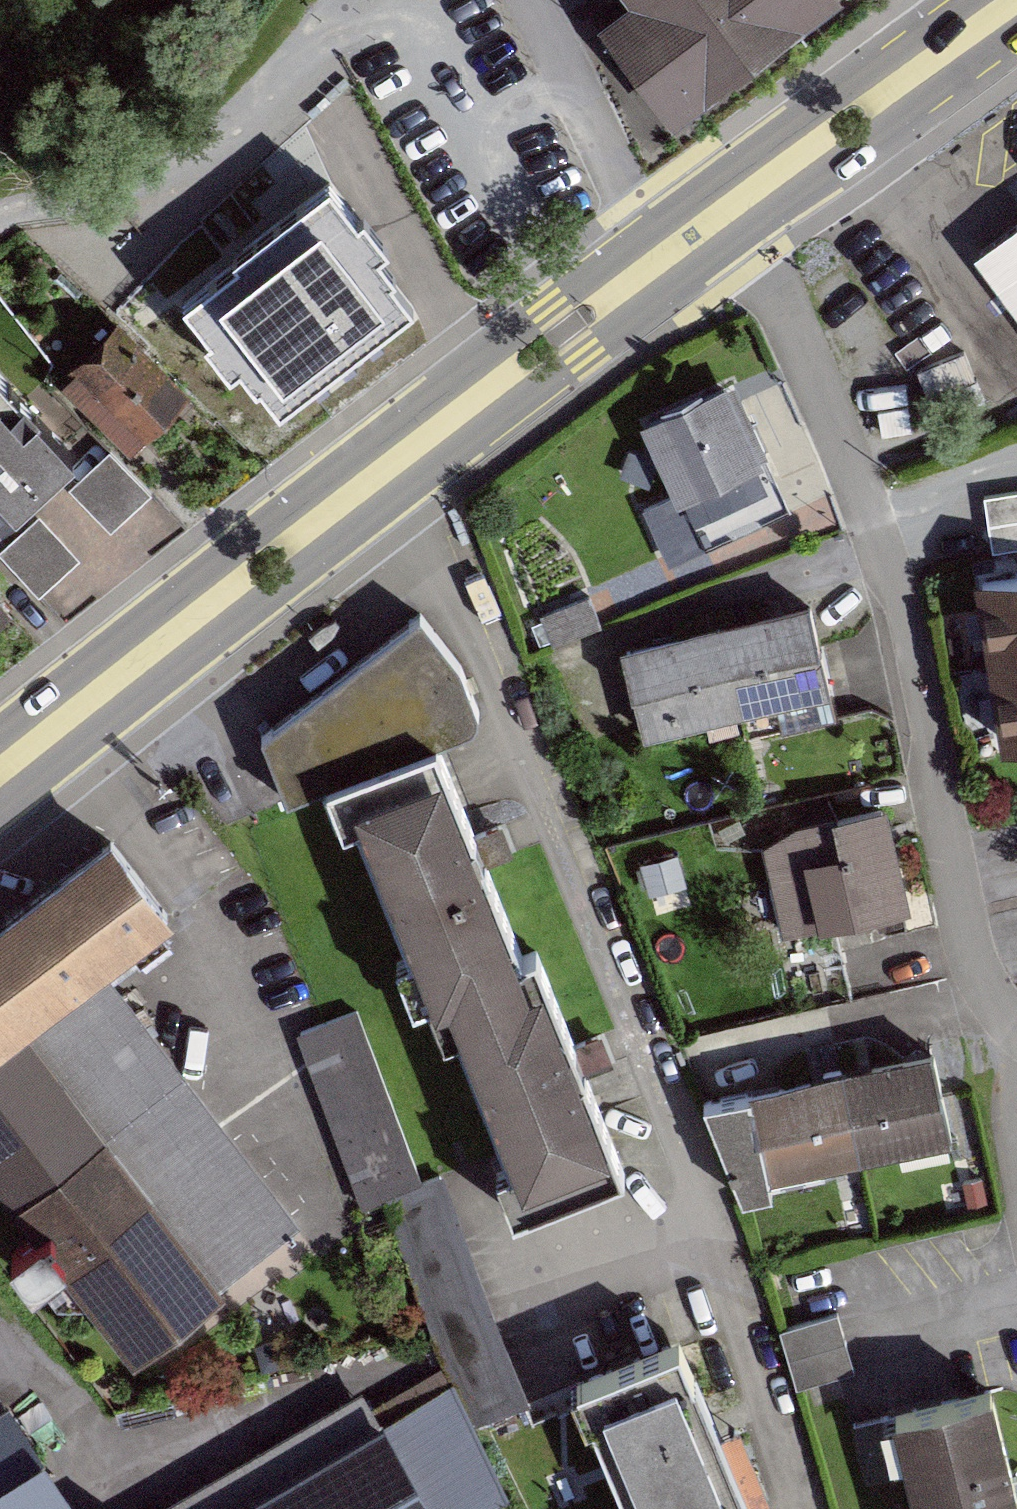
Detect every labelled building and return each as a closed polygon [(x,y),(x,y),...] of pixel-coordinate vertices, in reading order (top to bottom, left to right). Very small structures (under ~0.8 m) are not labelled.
[(642,8),(614,27),(673,111),(833,0),(636,0),(642,8)] [(320,262),(278,206),(66,385),(133,459),(320,262)] [(966,260),(1016,331),(1016,224),(966,260)] [(74,458),(0,374),(0,522),(74,458)] [(741,383),(652,423),(709,548),(797,510),(741,383)] [(938,553),(968,722),(1016,713),(1016,539),(938,553)] [(494,701),(472,646),(437,598),(278,721),(303,784),(488,712),(494,701)] [(817,605),(629,649),(653,739),(835,694),(817,605)] [(461,769),(378,804),(512,1160),(495,1167),(514,1212),(627,1170),(606,1111),(461,769)] [(896,807),(776,835),(801,932),(921,910),(896,807)] [(0,927),(0,1056),(31,1033),(112,974),(186,920),(124,836),(0,927)] [(112,974),(31,1033),(227,1281),(300,1222),(112,974)] [(361,1008),(301,1030),(364,1202),(386,1193),(425,1180),(361,1008)] [(144,1353),(227,1281),(31,1033),(0,1056),(0,1177),(144,1353)] [(945,1053),(764,1088),(782,1180),(963,1146),(945,1053)] [(444,1173),(386,1193),(467,1422),(526,1401),(444,1173)] [(851,1368),(836,1312),(781,1327),(796,1383),(851,1368)] [(594,1382),(650,1508),(768,1508),(698,1344),(594,1382)] [(895,1416),(917,1508),(1016,1508),(1016,1480),(996,1393),(895,1416)] [(10,1402),(0,1409),(0,1508),(79,1508),(10,1402)] [(219,1508),(441,1508),(384,1412),(219,1508)]
